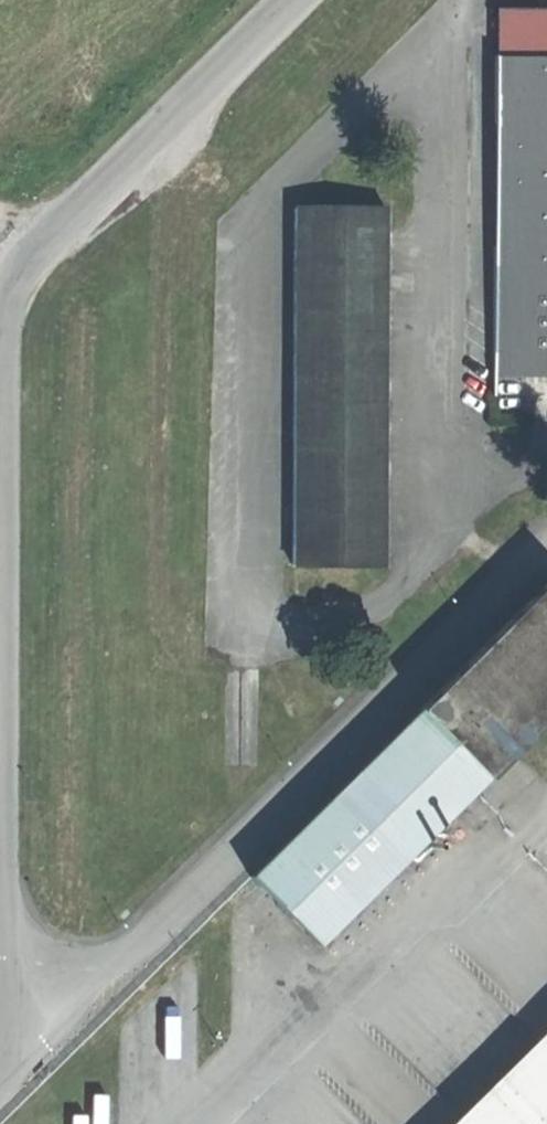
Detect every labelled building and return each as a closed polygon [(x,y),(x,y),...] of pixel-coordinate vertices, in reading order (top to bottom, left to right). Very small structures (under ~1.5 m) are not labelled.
[(499,14),(499,395),(546,396),(546,13),(499,14)] [(389,210),(286,210),(286,561),(389,561),(389,210)] [(251,875),(320,944),(546,720),(546,582),(251,875)] [(460,1123),(546,1123),(546,1037),(460,1123)]
